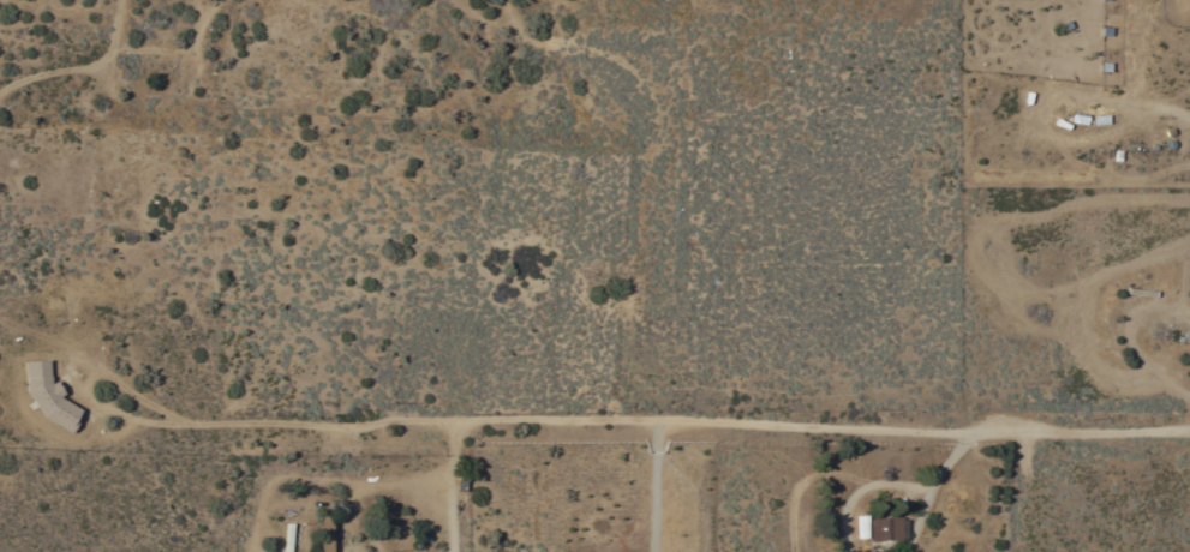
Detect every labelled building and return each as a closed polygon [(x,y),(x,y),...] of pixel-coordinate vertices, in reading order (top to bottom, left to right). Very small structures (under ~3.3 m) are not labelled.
[(58,397),(64,401),(66,397),(76,403),(73,407),(78,410),(66,430),(44,416),(58,397)] [(867,520),(898,517),(898,521),(903,520),(904,539),(899,539),(899,540),(868,542),(867,520)] [(328,522),(329,551),(317,551),(316,523),(328,522)]
